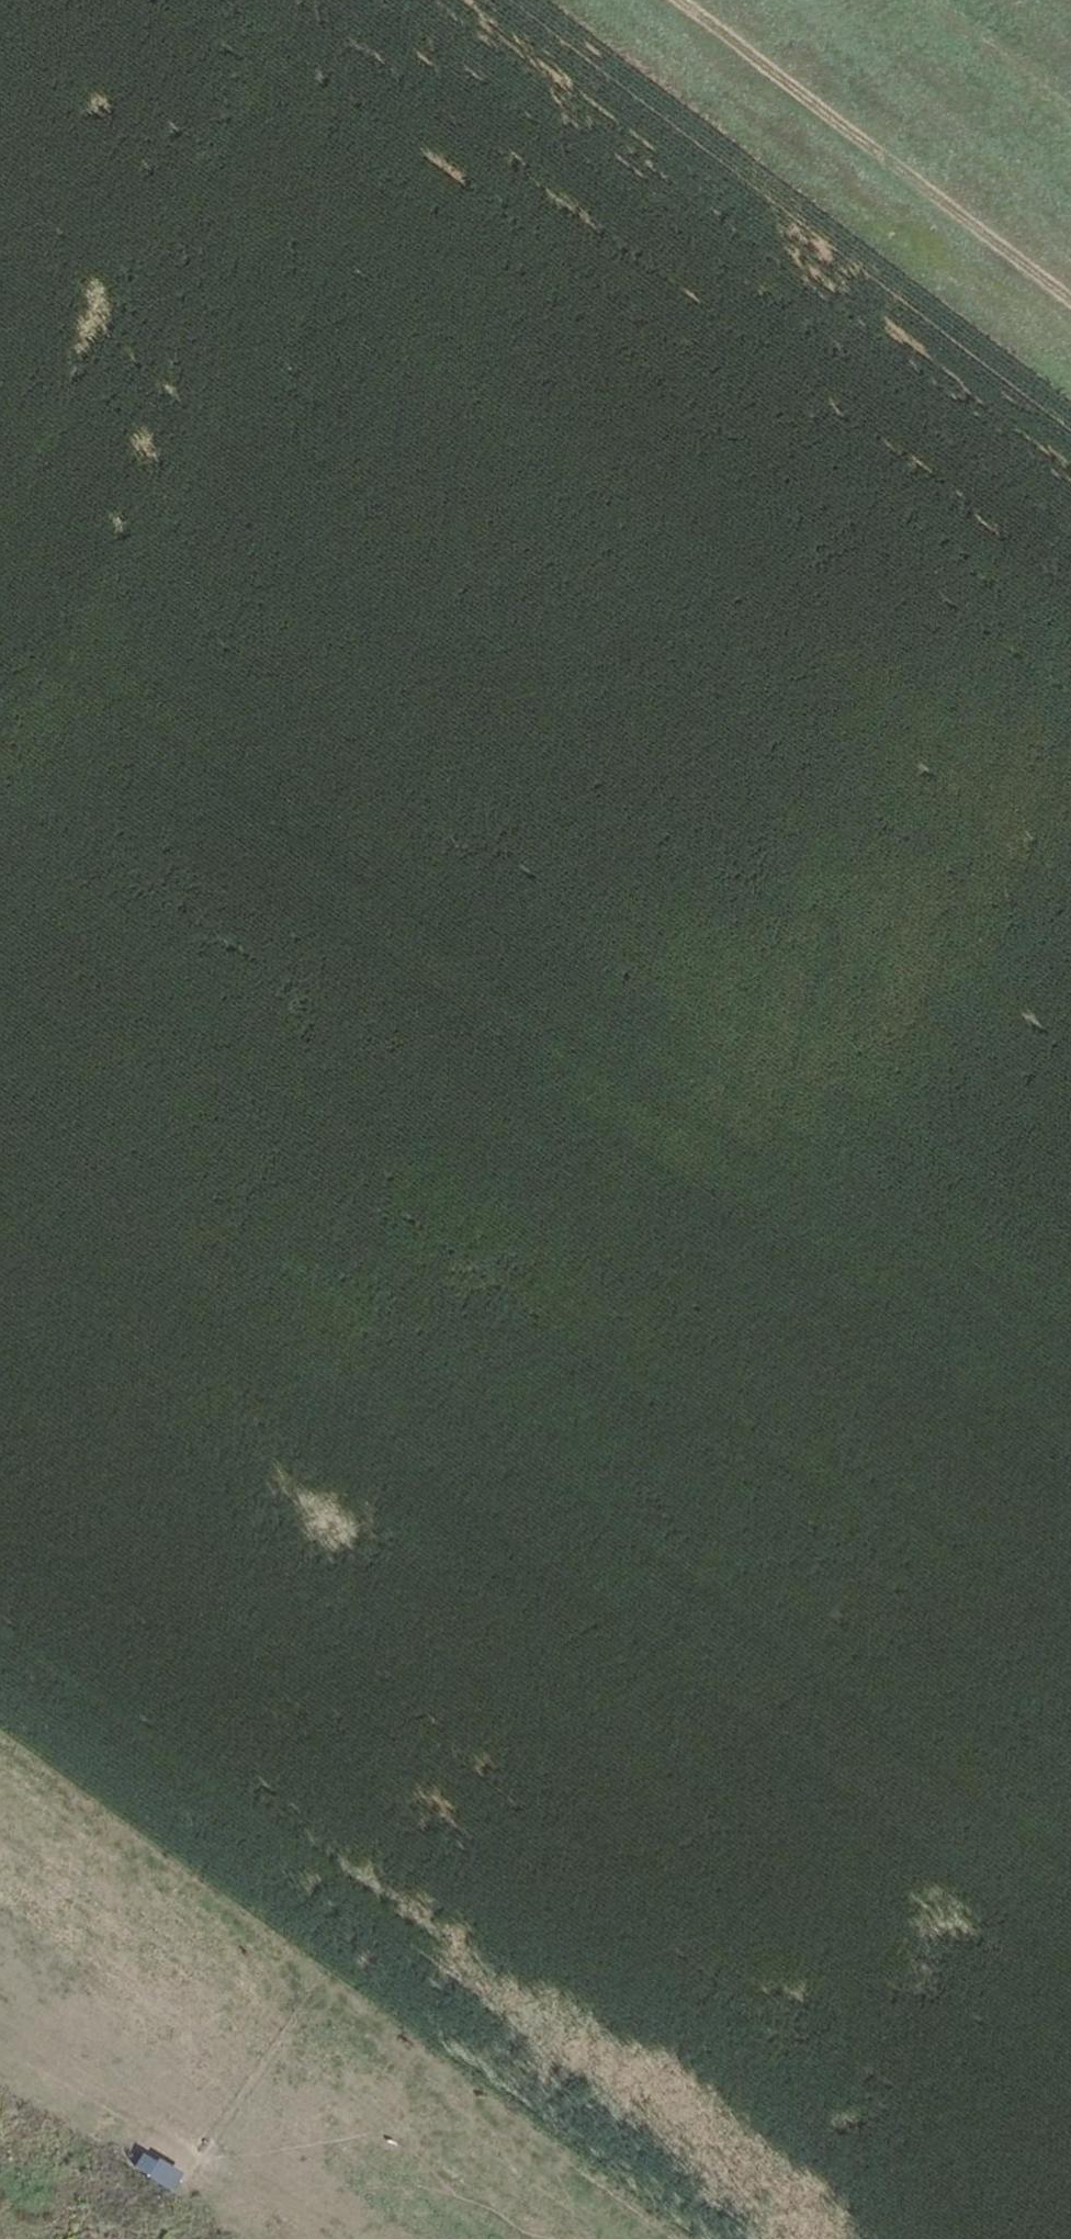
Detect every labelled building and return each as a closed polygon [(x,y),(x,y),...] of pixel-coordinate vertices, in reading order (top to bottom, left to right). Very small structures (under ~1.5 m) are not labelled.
[(147,2150),(135,2168),(175,2193),(186,2176),(147,2150)]
